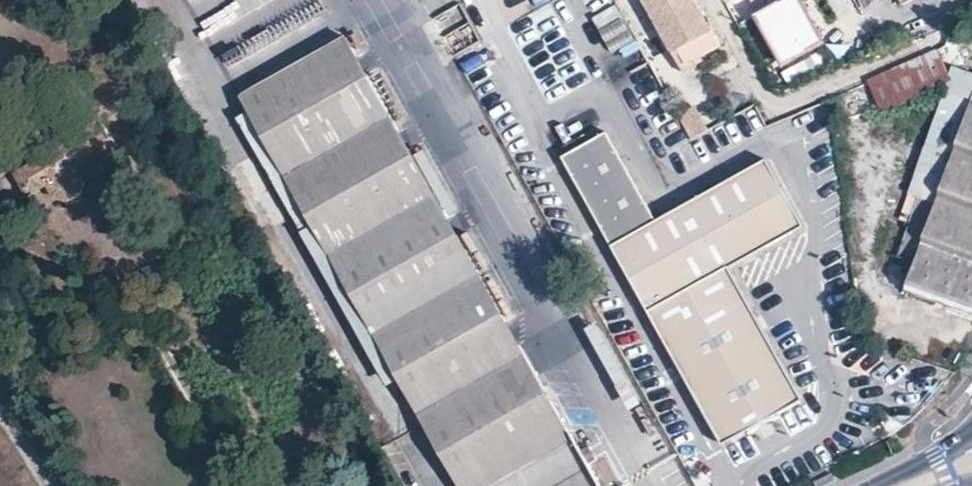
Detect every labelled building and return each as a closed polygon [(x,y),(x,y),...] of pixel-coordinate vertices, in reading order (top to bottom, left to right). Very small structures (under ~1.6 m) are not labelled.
[(695,0),(644,0),(684,73),(696,66),(693,60),(720,45),(695,0)] [(760,18),(785,62),(820,43),(796,0),(793,0),(760,18)] [(348,36),(243,95),(331,253),(436,193),(348,36)] [(938,51),(932,36),(894,53),(900,67),(938,51)] [(850,71),(869,115),(950,79),(938,51),(900,67),(894,53),(893,50),(850,71)] [(955,72),(913,195),(921,198),(901,260),(916,265),(908,293),(971,316),(971,78),(955,72)] [(564,158),(586,196),(631,171),(610,133),(564,158)] [(17,174),(29,196),(49,186),(54,196),(63,199),(70,201),(77,197),(83,194),(86,178),(80,167),(99,156),(87,134),(17,174)] [(631,171),(586,196),(724,446),(766,422),(804,401),(731,269),(804,227),(767,160),(659,221),(631,171)] [(528,359),(436,193),(331,253),(460,485),(599,485),(528,359)]
